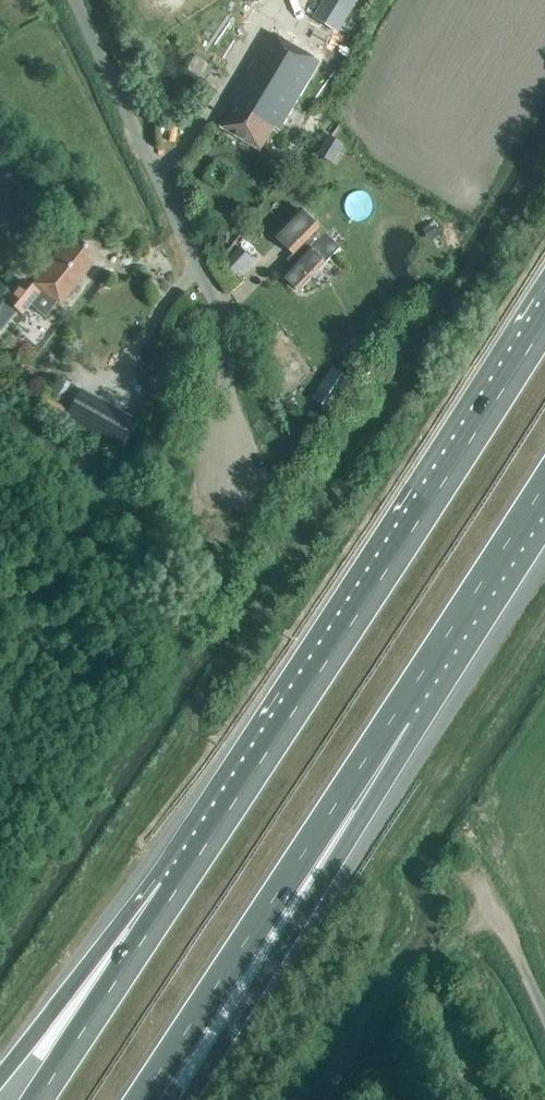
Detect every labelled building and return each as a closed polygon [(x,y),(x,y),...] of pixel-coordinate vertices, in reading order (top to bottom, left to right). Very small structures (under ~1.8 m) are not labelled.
[(352,11),(332,0),(323,0),(312,19),(339,34),(352,11)] [(279,131),(318,65),(304,57),(306,54),(270,32),(257,53),(258,53),(229,102),(235,105),(222,128),(260,150),(273,128),(279,131)] [(332,164),(343,146),(329,138),(318,155),(332,164)] [(298,291),(331,257),(340,249),(301,210),(274,237),(293,255),(286,262),(293,268),(284,277),(298,291)] [(434,223),(423,229),(430,242),(441,236),(434,223)] [(90,254),(76,242),(72,247),(67,243),(56,257),(34,285),(31,289),(20,280),(3,302),(20,315),(28,307),(44,320),(57,304),(58,305),(92,263),(87,259),(90,254)] [(237,275),(252,258),(240,247),(225,264),(237,275)] [(335,371),(316,400),(334,412),(353,383),(335,371)] [(122,450),(136,426),(78,394),(65,418),(122,450)]
